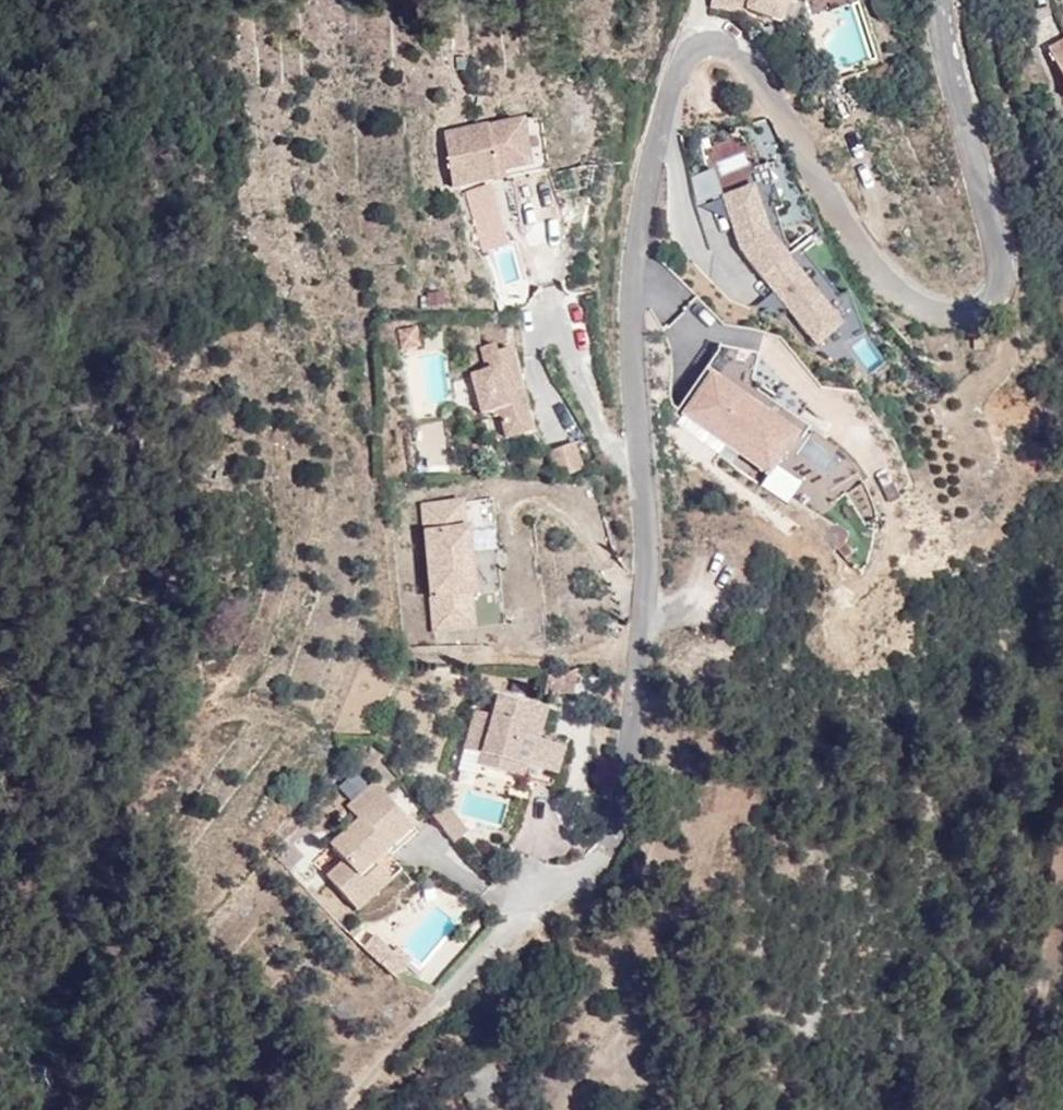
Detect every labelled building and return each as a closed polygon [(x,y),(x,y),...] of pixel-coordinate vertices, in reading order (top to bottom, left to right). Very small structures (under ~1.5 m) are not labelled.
[(777,23),(786,1),(789,0),(707,0),(706,6),(731,16),(734,7),(777,23)] [(1048,48),(1062,79),(1062,40),(1048,48)] [(535,119),(439,134),(446,187),(543,173),(535,119)] [(726,198),(741,242),(752,255),(749,257),(783,299),(787,298),(793,311),(821,346),(829,339),(838,330),(845,345),(870,334),(867,328),(866,329),(853,300),(854,299),(852,293),(842,297),(827,303),(814,286),(792,258),(774,235),(772,230),(770,230),(766,216),(779,211),(786,209),(784,202),(782,203),(772,172),(773,171),(771,165),(751,172),(756,190),(736,196),(736,195),(726,198)] [(702,202),(724,196),(717,171),(695,178),(702,202)] [(782,203),(784,202),(773,171),(772,172),(782,203)] [(774,235),(792,258),(804,248),(799,243),(794,248),(789,241),(779,211),(766,216),(770,230),(772,230),(774,235)] [(741,242),(749,257),(752,255),(741,242)] [(804,248),(792,258),(814,286),(827,303),(842,297),(804,248)] [(783,299),(793,311),(787,298),(783,299)] [(853,300),(866,329),(867,328),(854,299),(853,300)] [(416,329),(401,331),(404,349),(419,346),(416,329)] [(494,411),(495,417),(499,415),(506,439),(533,432),(526,406),(520,408),(516,392),(521,390),(511,350),(497,353),(495,346),(481,350),(485,366),(482,367),(484,373),(471,377),(481,415),(494,411)] [(757,356),(722,347),(721,354),(715,378),(720,382),(711,393),(703,387),(683,411),(762,479),(784,453),(789,458),(809,434),(798,424),(794,428),(749,389),(757,356)] [(715,378),(721,354),(677,405),(683,411),(703,387),(711,393),(720,382),(715,378)] [(794,428),(798,424),(755,387),(762,357),(757,356),(749,389),(794,428)] [(574,443),(548,452),(557,478),(583,468),(574,443)] [(446,532),(460,530),(458,504),(444,505),(446,532)] [(428,572),(426,581),(431,633),(470,629),(466,595),(470,594),(464,530),(460,530),(446,532),(444,505),(427,506),(428,572)] [(419,507),(426,581),(428,572),(427,506),(419,507)] [(574,698),(575,672),(560,677),(546,675),(545,693),(574,698)] [(480,754),(477,765),(549,786),(560,749),(533,742),(542,711),(495,699),(490,717),(473,712),(462,749),(480,754)] [(474,775),(477,765),(480,754),(462,749),(457,770),(474,775)] [(352,823),(323,848),(333,862),(318,875),(346,909),(364,894),(355,882),(370,870),(382,859),(377,853),(403,830),(367,787),(341,809),(352,823)] [(439,809),(427,819),(446,843),(457,833),(439,809)] [(408,836),(403,830),(377,853),(382,859),(408,836)] [(333,862),(323,848),(306,862),(318,875),(333,862)] [(392,871),(382,859),(370,870),(379,882),(392,871)] [(355,882),(364,894),(379,882),(370,870),(355,882)] [(368,930),(357,943),(390,971),(403,956),(390,943),(387,947),(368,930)]
